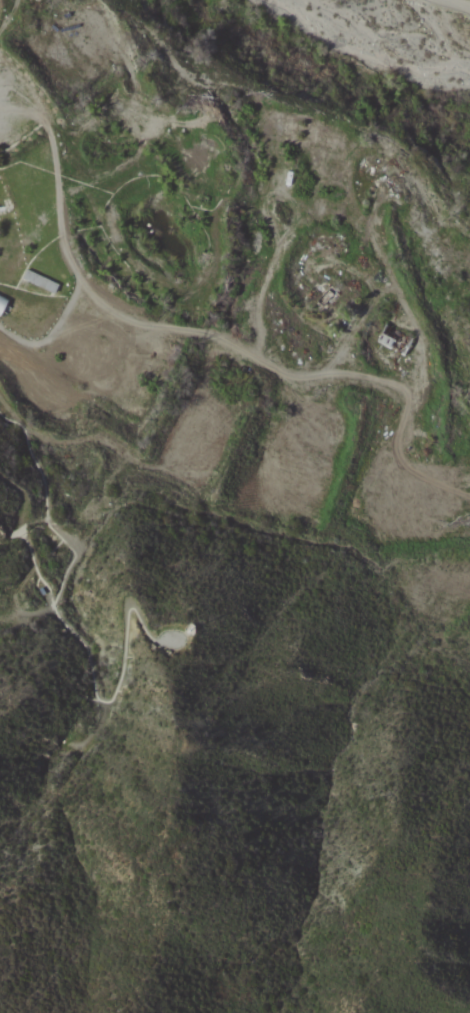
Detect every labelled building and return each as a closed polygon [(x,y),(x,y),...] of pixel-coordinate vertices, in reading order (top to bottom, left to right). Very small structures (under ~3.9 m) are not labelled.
[(22,278),(53,293),(58,284),(26,269),(22,278)]
